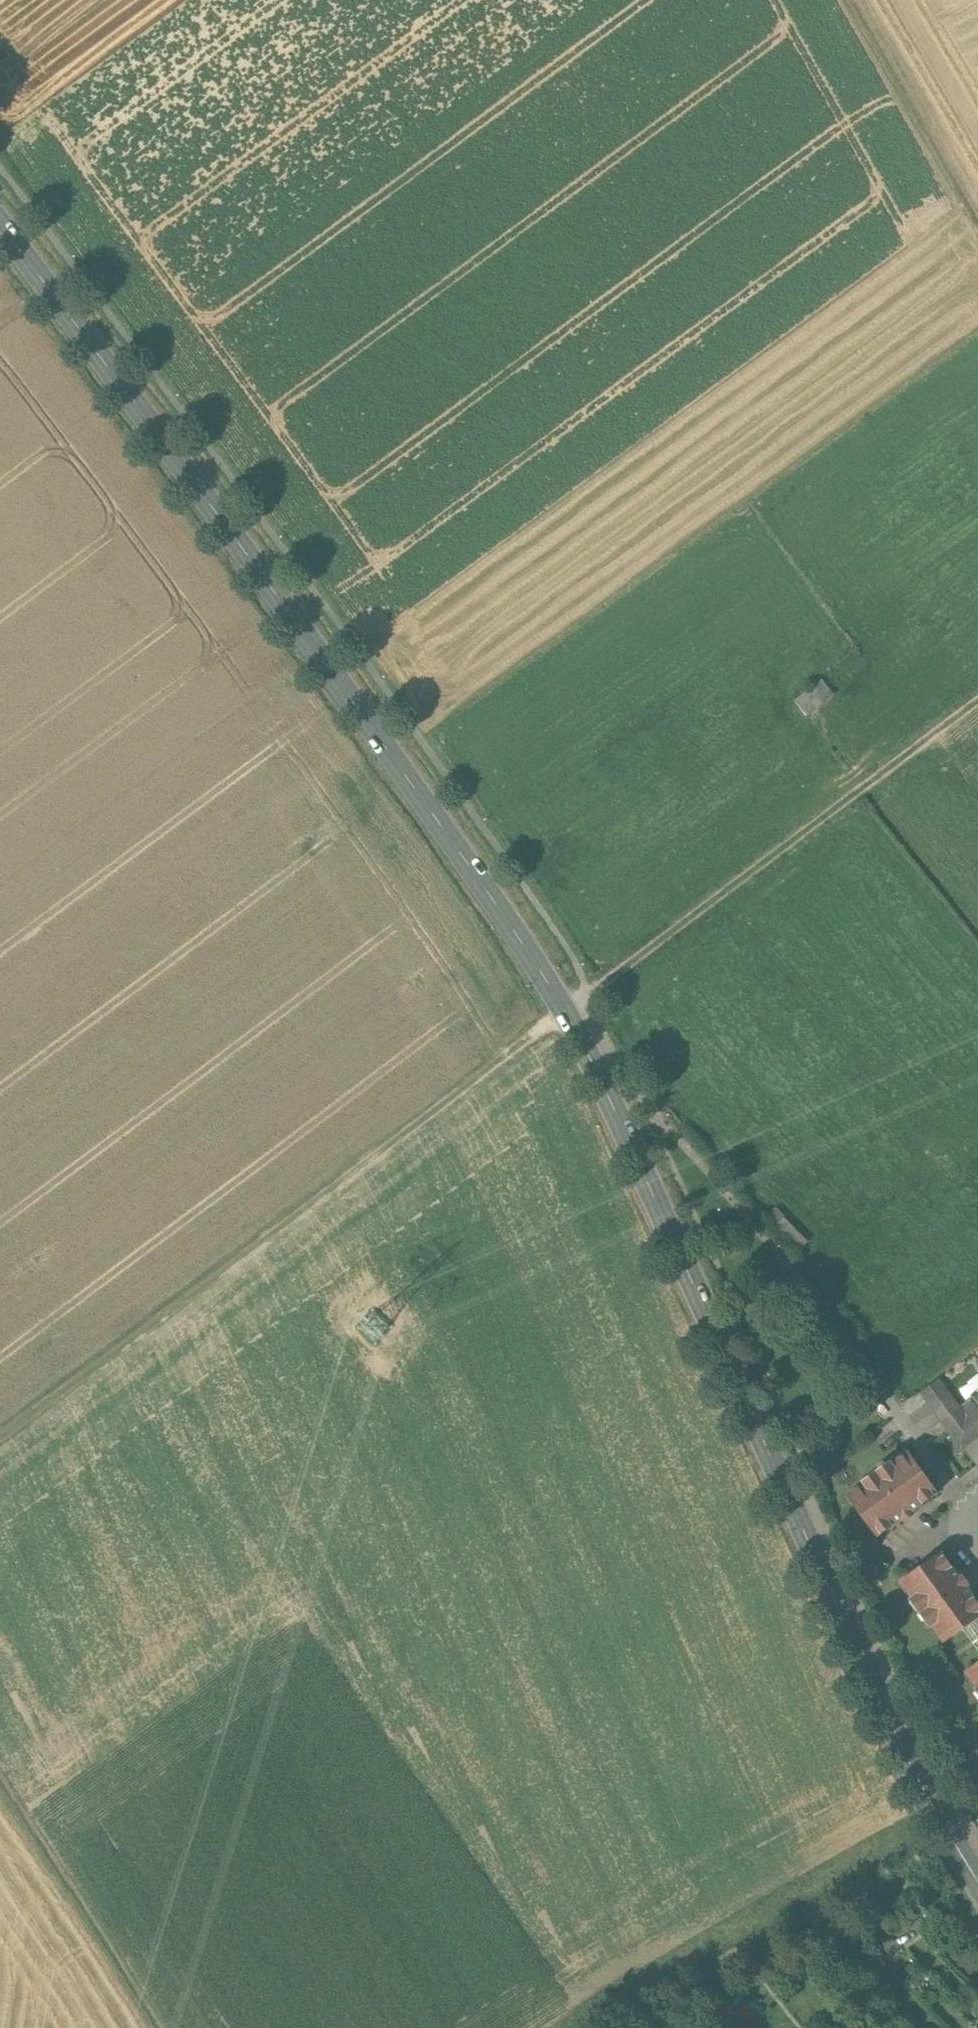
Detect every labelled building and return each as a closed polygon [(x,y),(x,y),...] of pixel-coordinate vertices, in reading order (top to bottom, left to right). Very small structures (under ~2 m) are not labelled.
[(808,714),(835,692),(822,676),(795,699),(808,714)] [(965,1415),(938,1378),(919,1393),(946,1428),(965,1415)] [(946,1428),(960,1448),(977,1435),(977,1410),(976,1407),(965,1415),(946,1428)] [(890,1466),(865,1485),(863,1482),(846,1495),(877,1535),(935,1490),(905,1450),(888,1463),(890,1466)] [(939,1551),(898,1581),(911,1598),(914,1596),(934,1622),(930,1625),(943,1642),(977,1614),(977,1603),(939,1551)] [(964,1671),(977,1688),(977,1687),(977,1661),(964,1671)] [(969,1755),(977,1767),(977,1748),(969,1755)]
